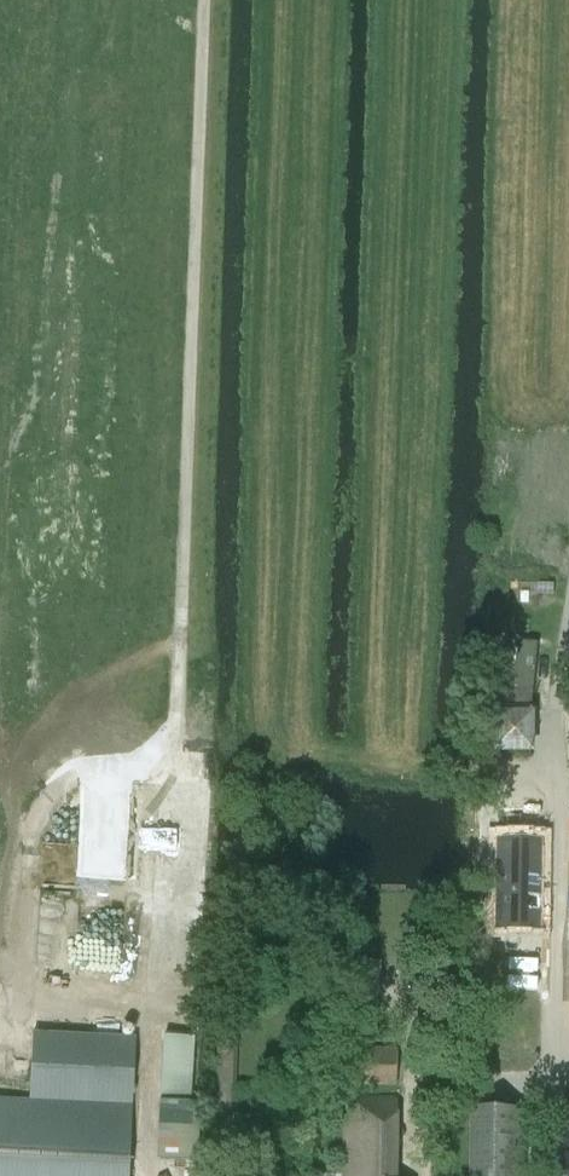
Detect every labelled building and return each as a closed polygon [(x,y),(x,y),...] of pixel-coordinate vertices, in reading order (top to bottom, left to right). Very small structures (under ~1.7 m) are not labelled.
[(491,710),(491,752),(534,752),(533,710),(491,710)] [(495,929),(539,929),(540,848),(496,848),(495,929)] [(376,1035),(380,961),(345,959),(341,1033),(376,1035)] [(214,1103),(212,1129),(243,1130),(244,1105),(235,1104),(239,1024),(218,1023),(214,1103)] [(131,1105),(126,1105),(129,1037),(33,1032),(29,1100),(0,1098),(0,1175),(127,1175),(131,1105)] [(361,1047),(360,1086),(396,1086),(397,1048),(361,1047)] [(371,1099),(323,1098),(323,1123),(320,1123),(319,1175),(370,1175),(371,1099)] [(160,1102),(158,1160),(185,1162),(185,1132),(186,1104),(160,1102)] [(450,1109),(449,1175),(504,1175),(505,1110),(450,1109)]
